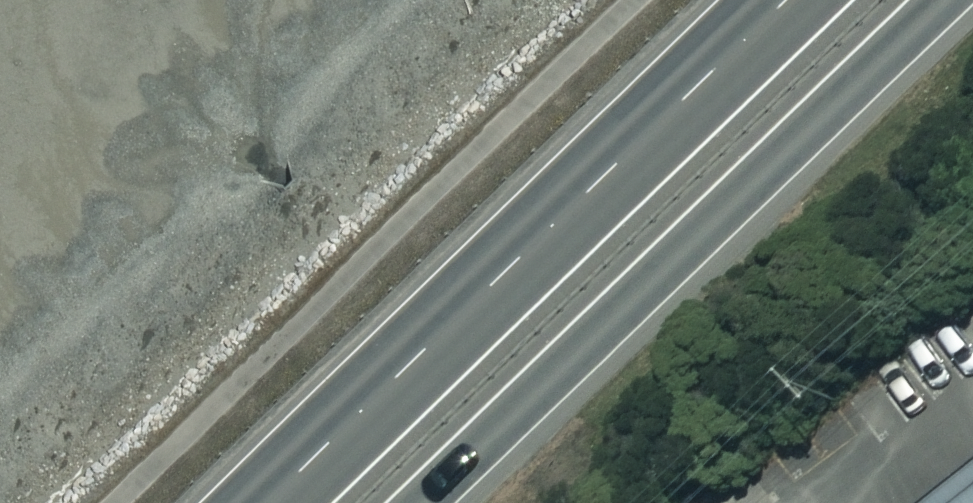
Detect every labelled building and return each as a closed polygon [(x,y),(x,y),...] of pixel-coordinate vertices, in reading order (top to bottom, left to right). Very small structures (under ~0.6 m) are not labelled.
[(938,502),(972,502),(972,476),(938,502)]
